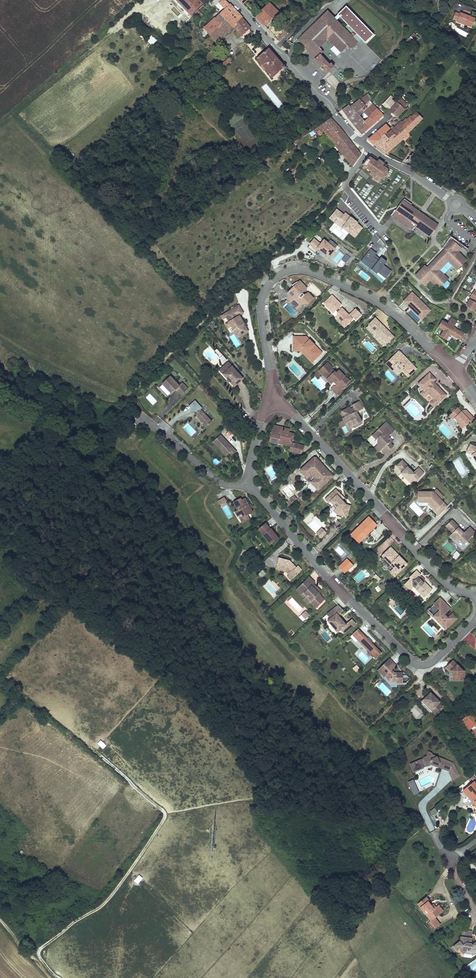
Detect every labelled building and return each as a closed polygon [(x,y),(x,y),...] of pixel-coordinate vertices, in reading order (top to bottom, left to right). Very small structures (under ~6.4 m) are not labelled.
[(195,0),(176,0),(184,9),(195,0)] [(198,0),(195,0),(184,9),(188,13),(200,2),(198,0)] [(268,2),(255,16),(264,26),(278,12),(268,2)] [(242,35),(250,27),(230,4),(204,27),(216,41),(234,26),(242,35)] [(374,35),(347,6),(338,15),(340,17),(356,34),(362,40),(365,43),(374,35)] [(464,12),(458,10),(458,11),(454,9),(451,16),(456,17),(455,18),(470,24),(473,16),(467,13),(467,14),(464,13),(464,12)] [(340,53),(348,46),(354,37),(353,37),(337,20),(335,18),(328,11),(301,36),(297,40),(301,45),(299,47),(307,50),(317,54),(321,49),(319,48),(315,44),(318,41),(325,40),(327,39),(340,53)] [(272,26),(269,30),(279,42),(282,38),(272,26)] [(416,41),(420,37),(413,32),(410,37),(416,41)] [(354,37),(359,42),(362,40),(356,34),(353,37),(354,37)] [(359,42),(354,37),(348,46),(351,50),(359,42)] [(317,54),(307,50),(316,59),(321,55),(323,52),(321,49),(317,54)] [(284,68),(268,50),(258,59),(274,77),(284,68)] [(326,71),(329,73),(331,72),(335,67),(331,63),(330,65),(321,55),(316,59),(314,61),(318,66),(325,72),(326,71)] [(229,57),(221,64),(224,67),(232,60),(229,57)] [(333,75),(341,84),(347,78),(338,70),(333,75)] [(379,80),(374,76),(369,81),(374,85),(379,80)] [(385,84),(376,92),(386,104),(389,101),(392,104),(398,99),(385,84)] [(366,96),(351,106),(356,113),(361,108),(364,112),(371,107),(373,106),(369,101),(371,99),(368,94),(366,96)] [(392,104),(389,107),(396,115),(404,107),(403,105),(407,101),(401,95),(398,99),(392,104)] [(349,104),(343,109),(349,117),(357,127),(361,124),(364,121),(360,115),(364,112),(361,108),(356,113),(351,106),(349,104)] [(373,109),(371,107),(364,112),(360,115),(364,121),(361,124),(366,131),(383,115),(378,108),(373,112),(372,110),(373,109)] [(418,111),(408,120),(403,125),(408,132),(424,118),(418,111)] [(334,122),(329,115),(319,125),(328,136),(338,127),(334,122)] [(402,120),(394,127),(397,130),(403,125),(408,120),(406,118),(403,121),(402,120)] [(386,123),(368,139),(374,144),(382,137),(381,136),(384,133),(389,138),(397,130),(394,127),(393,125),(390,128),(386,123)] [(366,131),(361,124),(357,127),(362,135),(366,131)] [(382,137),(374,144),(385,154),(403,138),(402,138),(408,132),(403,125),(397,130),(389,138),(384,133),(381,136),(382,137)] [(328,136),(344,156),(354,147),(348,139),(338,127),(328,136)] [(360,153),(354,147),(344,156),(350,164),(360,153)] [(360,166),(360,167),(363,169),(365,166),(372,172),(369,174),(379,182),(383,176),(386,175),(387,172),(386,167),(382,165),(383,162),(377,159),(376,162),(367,157),(360,166)] [(389,214),(412,230),(415,225),(416,224),(427,231),(433,223),(409,206),(410,204),(411,203),(403,197),(401,201),(395,209),(394,208),(389,214)] [(429,235),(437,223),(421,212),(410,204),(409,206),(433,223),(427,231),(416,224),(415,225),(429,235)] [(354,238),(361,230),(359,228),(356,225),(356,224),(350,220),(349,220),(347,219),(348,218),(345,215),(343,217),(336,211),(329,220),(337,225),(338,223),(345,228),(344,230),(354,238)] [(467,246),(449,235),(442,247),(445,250),(444,251),(443,250),(435,259),(437,260),(429,270),(425,267),(416,277),(423,283),(424,281),(428,285),(432,281),(440,288),(445,282),(444,281),(447,276),(440,270),(449,261),(456,266),(460,262),(461,263),(466,258),(458,251),(461,247),(459,246),(460,245),(465,249),(467,246)] [(329,258),(338,246),(331,241),(328,244),(325,241),(321,245),(315,240),(308,248),(315,254),(319,249),(329,258)] [(370,248),(361,260),(385,279),(392,270),(384,265),(387,261),(370,248)] [(458,269),(467,258),(466,258),(461,263),(460,262),(456,266),(458,269)] [(441,289),(450,279),(447,276),(444,281),(445,282),(440,288),(441,289)] [(287,294),(288,299),(296,303),(300,307),(305,302),(307,304),(313,299),(307,294),(303,296),(301,294),(304,291),(306,289),(299,282),(294,283),(292,286),(295,289),(293,292),(291,290),(287,294)] [(475,304),(475,301),(475,299),(475,290),(474,289),(473,288),(469,295),(474,298),(473,300),(469,298),(465,304),(473,309),(475,305),(475,304)] [(419,300),(412,293),(411,294),(418,301),(419,300)] [(430,310),(419,300),(418,301),(411,294),(404,301),(418,316),(422,312),(425,315),(430,310)] [(332,296),(324,304),(333,313),(335,311),(337,313),(337,317),(343,323),(344,321),(348,324),(354,318),(356,320),(361,315),(355,309),(349,316),(347,317),(345,315),(346,313),(342,309),(340,310),(338,308),(341,305),(332,296)] [(288,299),(288,300),(297,309),(300,307),(296,303),(288,299)] [(249,333),(240,317),(244,314),(239,307),(225,316),(227,319),(229,324),(231,323),(234,327),(232,328),(239,339),(249,333)] [(442,319),(438,326),(443,329),(440,335),(446,339),(450,333),(451,334),(451,333),(454,335),(460,339),(464,332),(458,328),(458,329),(455,327),(455,326),(454,326),(457,320),(451,316),(447,322),(442,319)] [(337,317),(335,319),(344,328),(348,324),(344,321),(343,323),(337,317)] [(375,318),(369,324),(376,331),(374,334),(379,339),(380,338),(382,340),(381,341),(385,345),(388,342),(389,342),(390,339),(393,336),(389,332),(389,333),(381,325),(381,324),(375,318)] [(369,324),(367,327),(374,334),(376,331),(369,324)] [(293,337),(293,348),(301,348),(302,347),(305,350),(303,351),(312,361),(321,353),(306,337),(293,337)] [(301,348),(293,348),(293,351),(300,351),(311,363),(312,361),(303,351),(305,350),(302,347),(301,348)] [(217,348),(214,351),(224,363),(227,360),(217,348)] [(417,369),(407,358),(406,359),(404,357),(405,356),(399,351),(389,361),(396,369),(395,370),(399,374),(403,371),(409,377),(417,369)] [(396,369),(389,361),(386,364),(398,375),(399,374),(395,370),(396,369)] [(228,370),(223,374),(235,387),(244,378),(228,362),(224,366),(228,370)] [(350,381),(340,371),(337,373),(332,369),(331,370),(328,366),(327,365),(320,372),(324,375),(325,376),(327,374),(330,377),(329,379),(331,381),(330,382),(333,384),(335,382),(338,385),(336,387),(335,386),(332,389),(338,395),(344,389),(343,388),(350,381)] [(224,366),(219,370),(223,374),(228,370),(224,366)] [(425,390),(424,390),(428,394),(429,393),(435,399),(433,401),(436,405),(447,395),(434,381),(436,379),(430,373),(419,384),(425,390)] [(165,382),(160,386),(170,395),(175,390),(180,396),(186,391),(180,385),(177,388),(171,381),(167,384),(165,382)] [(435,399),(429,393),(428,394),(424,390),(421,393),(435,407),(436,405),(433,401),(435,399)] [(426,403),(417,394),(413,397),(422,406),(426,403)] [(355,409),(363,405),(358,396),(342,406),(345,411),(346,410),(349,414),(346,416),(349,421),(347,422),(350,428),(359,422),(357,418),(355,415),(358,413),(357,411),(355,409)] [(403,405),(411,398),(409,396),(401,403),(403,405)] [(194,402),(188,407),(195,415),(194,416),(196,418),(194,419),(201,426),(202,424),(206,428),(211,423),(199,411),(201,410),(194,402)] [(449,415),(454,419),(454,418),(460,423),(459,424),(463,427),(470,420),(471,420),(474,417),(467,411),(467,410),(466,410),(463,411),(462,412),(460,411),(456,407),(449,415)] [(346,416),(339,420),(342,425),(347,422),(349,421),(346,416)] [(388,434),(394,429),(387,421),(374,435),(378,439),(379,438),(382,441),(380,443),(384,448),(383,449),(387,453),(395,446),(392,443),(389,440),(391,438),(388,434)] [(270,431),(268,441),(277,444),(278,442),(289,445),(289,446),(288,448),(293,449),(294,444),(290,443),(292,434),(288,433),(288,429),(284,428),(282,434),(270,431)] [(220,434),(212,442),(225,456),(228,453),(231,456),(236,451),(220,434)] [(471,443),(466,451),(472,455),(475,461),(475,446),(471,443)] [(334,475),(330,471),(328,471),(322,464),(322,462),(318,458),(316,458),(302,471),(308,477),(313,472),(320,479),(314,484),(320,490),(334,477),(334,475)] [(402,472),(414,484),(426,472),(420,467),(415,472),(409,466),(410,465),(404,459),(398,465),(403,471),(402,472)] [(320,479),(313,472),(308,477),(302,471),(301,472),(308,479),(312,476),(316,480),(312,484),(319,491),(320,490),(314,484),(320,479)] [(348,517),(352,505),(348,503),(344,499),(340,496),(342,494),(337,488),(328,497),(331,501),(341,511),(340,514),(348,517)] [(448,505),(442,499),(445,496),(438,489),(435,492),(435,491),(426,491),(426,501),(431,501),(438,508),(436,509),(440,513),(448,505)] [(301,492),(297,495),(301,500),(305,497),(301,492)] [(224,496),(217,500),(220,505),(227,501),(224,496)] [(238,499),(232,504),(238,510),(236,513),(240,517),(243,513),(246,516),(248,514),(253,508),(250,505),(250,506),(247,504),(248,503),(242,497),(239,500),(238,499)] [(243,513),(240,517),(245,522),(250,517),(248,514),(246,516),(243,513)] [(377,529),(376,528),(375,527),(378,523),(372,517),(369,521),(367,520),(361,527),(362,528),(354,536),(360,542),(368,534),(369,535),(372,531),(374,533),(377,529)] [(475,533),(475,530),(472,525),(466,531),(459,525),(460,524),(454,518),(448,524),(454,531),(452,534),(457,539),(459,536),(466,543),(475,533)] [(264,522),(257,528),(262,533),(262,534),(271,543),(278,535),(269,526),(269,527),(264,522)] [(323,536),(328,531),(324,526),(319,531),(323,536)] [(354,536),(362,528),(361,527),(353,535),(354,536)] [(361,543),(369,535),(368,534),(360,542),(361,543)] [(394,577),(408,564),(390,544),(380,554),(393,568),(389,572),(394,577)] [(278,557),(275,568),(286,571),(289,573),(293,577),(300,570),(296,566),(292,563),(289,562),(289,560),(278,557)] [(347,573),(355,565),(348,559),(340,567),(347,573)] [(410,579),(407,582),(411,586),(413,586),(421,594),(425,598),(432,590),(425,583),(424,584),(419,578),(420,577),(421,576),(416,571),(409,577),(410,579)] [(327,600),(321,594),(321,593),(317,590),(319,588),(315,584),(316,584),(310,578),(301,588),(309,596),(307,599),(312,603),(318,608),(327,600)] [(309,596),(301,588),(298,590),(307,599),(309,596)] [(447,611),(451,607),(447,603),(449,602),(443,596),(433,606),(439,612),(437,614),(449,626),(459,615),(455,611),(451,615),(447,611)] [(346,624),(338,615),(344,610),(340,605),(327,615),(330,619),(328,621),(337,632),(340,630),(344,634),(353,626),(349,621),(346,624)] [(439,612),(433,606),(431,608),(437,614),(439,612)] [(358,629),(353,634),(356,637),(359,634),(361,636),(357,641),(376,659),(382,653),(373,644),(372,645),(371,643),(372,642),(368,638),(367,638),(358,629)] [(467,668),(457,657),(450,664),(457,670),(457,674),(462,674),(462,677),(467,677),(467,674),(467,669),(467,668)] [(395,664),(389,658),(385,663),(391,669),(395,664)] [(402,682),(402,672),(394,672),(391,669),(385,663),(378,670),(381,674),(384,676),(384,675),(390,681),(396,681),(396,682),(402,682)] [(396,682),(396,681),(390,681),(384,675),(384,676),(381,674),(380,674),(391,685),(396,684),(396,682)] [(437,709),(444,701),(441,697),(442,697),(435,690),(434,691),(431,688),(425,695),(435,704),(433,705),(437,709)] [(435,704),(425,695),(424,696),(433,705),(435,704)] [(419,719),(425,713),(416,705),(410,711),(419,719)] [(471,710),(462,717),(469,727),(472,725),(473,726),(469,729),(475,738),(475,717),(471,710)] [(469,727),(462,717),(460,719),(468,728),(469,727)] [(431,763),(432,762),(433,762),(433,764),(435,765),(438,764),(439,766),(441,767),(442,766),(449,769),(452,761),(430,753),(429,755),(427,754),(423,756),(422,758),(424,764),(426,765),(431,763)] [(414,779),(408,781),(414,795),(419,792),(414,779)] [(473,781),(462,790),(469,799),(474,795),(475,798),(472,800),(475,805),(475,784),(473,781)] [(425,895),(417,901),(430,919),(428,921),(431,924),(439,919),(436,915),(444,909),(438,902),(435,904),(433,902),(431,903),(428,899),(425,895)] [(460,935),(459,940),(453,945),(457,949),(459,947),(463,951),(466,949),(472,950),(475,953),(475,952),(475,941),(473,943),(471,940),(471,939),(472,936),(460,935)]
